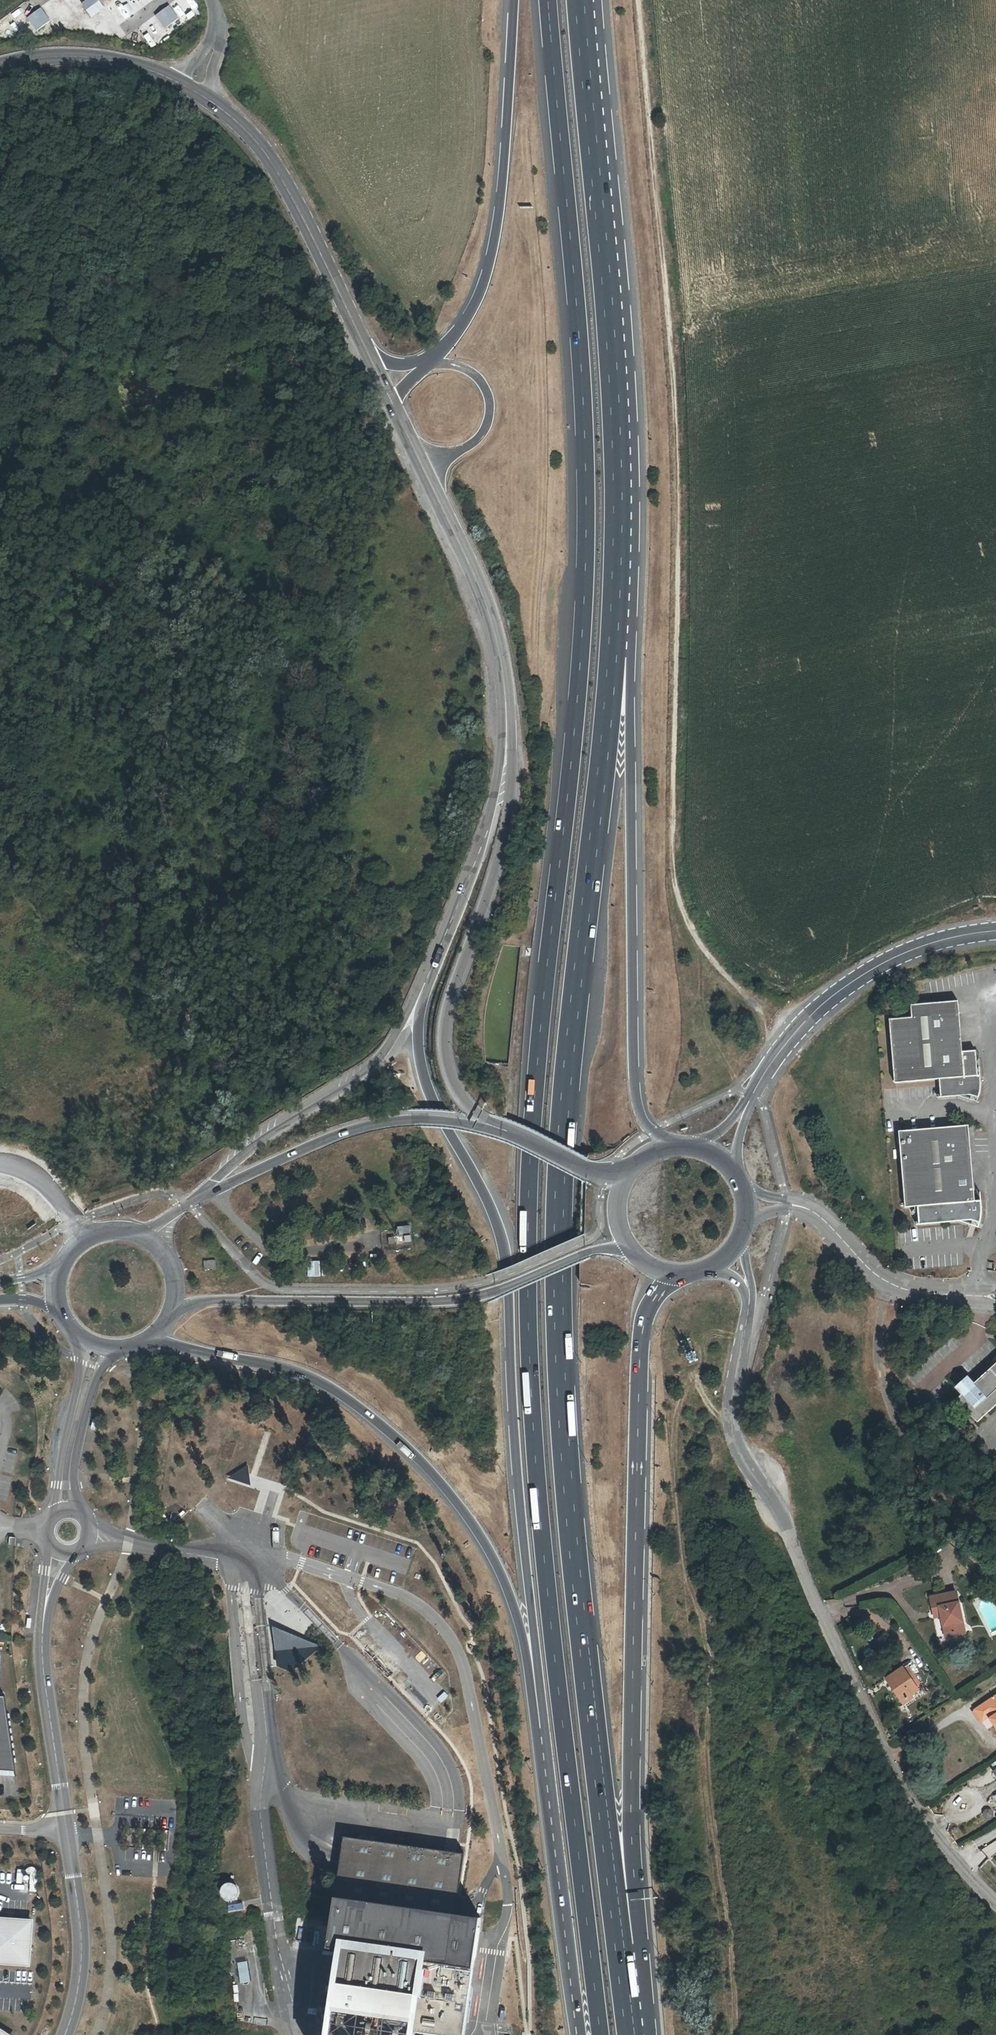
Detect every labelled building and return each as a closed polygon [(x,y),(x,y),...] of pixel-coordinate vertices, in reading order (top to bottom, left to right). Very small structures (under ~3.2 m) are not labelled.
[(82,3),(91,17),(104,8),(98,0),(85,0),(82,3)] [(113,7),(124,20),(141,6),(136,0),(122,0),(113,7)] [(169,6),(156,14),(166,28),(179,20),(169,6)] [(40,7),(28,16),(37,30),(50,21),(40,7)] [(98,27),(108,21),(105,15),(95,21),(98,27)] [(53,22),(55,29),(68,24),(65,17),(53,22)] [(149,45),(162,38),(155,23),(141,30),(149,45)] [(892,1082),(938,1078),(939,1096),(969,1094),(976,1096),(981,1086),(980,1074),(975,1074),(973,1048),(961,1049),(956,998),(910,1002),(911,1014),(887,1017),(892,1082)] [(981,1199),(975,1201),(967,1126),(894,1133),(902,1207),(914,1206),(917,1225),(972,1219),(980,1221),(982,1212),(981,1199)] [(409,1226),(396,1227),(397,1235),(410,1234),(409,1226)] [(215,1260),(202,1261),(203,1270),(216,1269),(215,1260)] [(967,1394),(961,1400),(981,1422),(995,1408),(995,1367),(977,1385),(967,1394)] [(961,1388),(967,1394),(977,1385),(971,1379),(961,1388)] [(941,1615),(944,1635),(963,1632),(957,1591),(930,1595),(933,1616),(941,1615)] [(891,1677),(905,1698),(911,1694),(920,1689),(906,1668),(891,1677)] [(993,1694),(990,1696),(990,1697),(980,1703),(979,1706),(983,1713),(986,1714),(995,1729),(995,1693),(993,1694)] [(914,1698),(911,1694),(905,1698),(907,1702),(914,1698)] [(14,1770),(4,1696),(0,1695),(0,1770),(14,1770)] [(979,1706),(980,1703),(971,1708),(978,1719),(986,1714),(983,1713),(979,1706)] [(480,1918),(456,1914),(465,1854),(343,1836),(327,1948),(343,1950),(330,2034),(411,2034),(412,2032),(434,2034),(464,2034),(480,1918)] [(227,1881),(216,1892),(226,1903),(238,1892),(227,1881)] [(0,1919),(0,1962),(29,1964),(32,1922),(0,1919)]
